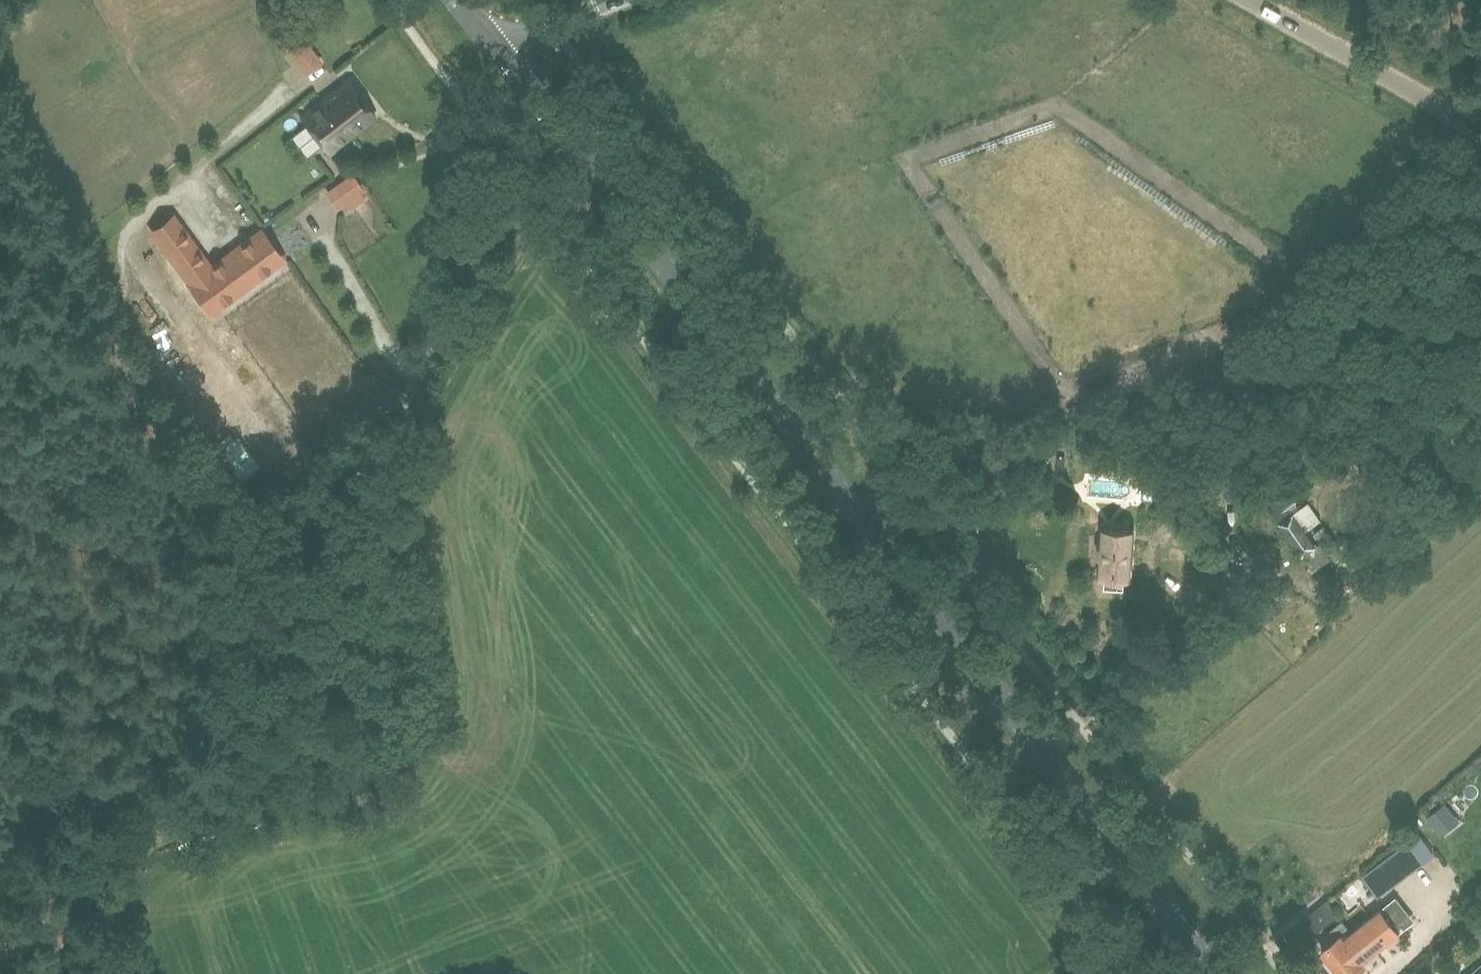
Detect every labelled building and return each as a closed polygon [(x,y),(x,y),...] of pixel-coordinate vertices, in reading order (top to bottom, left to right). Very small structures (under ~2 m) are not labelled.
[(289,50),(297,60),(311,48),(304,39),(289,50)] [(375,116),(346,79),(301,114),(330,152),(375,116)] [(345,197),(376,177),(367,163),(336,183),(345,197)] [(211,262),(173,211),(147,231),(185,281),(210,315),(286,259),(260,225),(211,262)] [(1330,539),(1333,536),(1308,500),(1304,503),(1299,496),(1293,500),(1289,494),(1269,508),(1311,569),(1310,568),(1309,586),(1318,586),(1318,578),(1327,579),(1328,570),(1315,569),(1339,552),(1330,539)] [(1104,588),(1123,589),(1124,577),(1130,578),(1130,576),(1129,576),(1129,574),(1130,574),(1131,558),(1130,558),(1132,532),(1133,532),(1133,530),(1101,528),(1101,530),(1102,530),(1100,574),(1098,574),(1098,576),(1105,576),(1104,588)] [(1459,822),(1445,803),(1425,818),(1439,837),(1459,822)] [(1382,895),(1433,855),(1419,837),(1368,877),(1382,895)] [(1399,933),(1408,926),(1389,902),(1351,933),(1343,922),(1321,939),(1327,947),(1322,951),(1339,973),(1354,973),(1364,966),(1362,963),(1399,933)] [(1469,973),(1480,973),(1480,964),(1469,973)]
